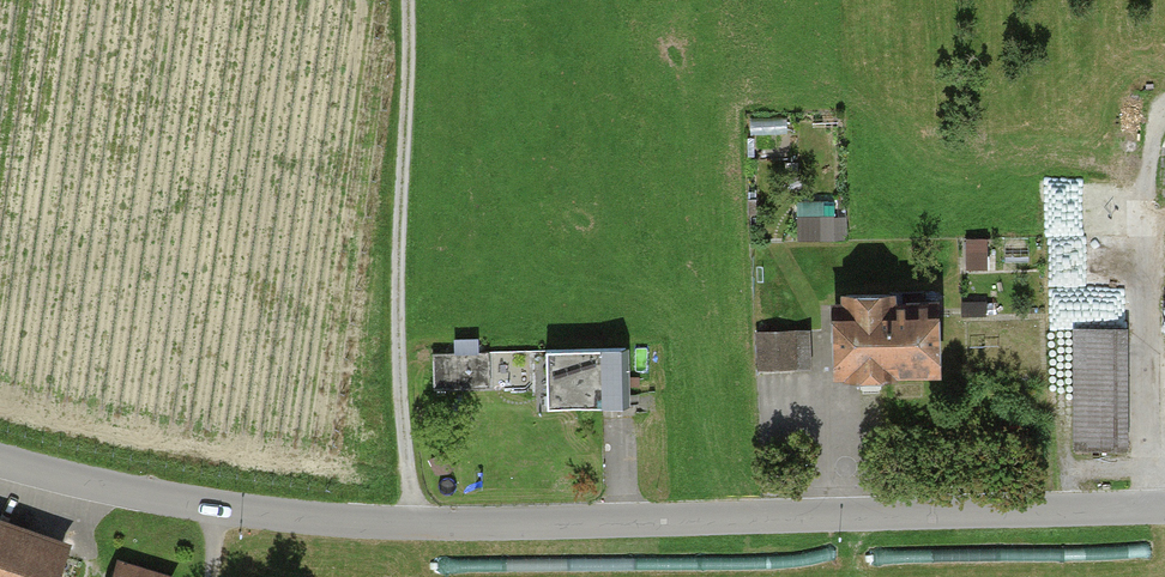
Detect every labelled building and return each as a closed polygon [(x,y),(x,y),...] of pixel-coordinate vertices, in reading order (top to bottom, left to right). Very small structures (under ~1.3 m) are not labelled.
[(832,203),(793,205),(794,241),(833,240),(832,203)] [(975,235),(972,263),(985,265),(988,236),(975,235)] [(835,304),(837,374),(936,371),(934,302),(891,303),(891,294),(845,295),(845,304),(835,304)] [(1126,330),(1074,331),(1075,442),(1128,441),(1126,330)] [(808,331),(757,333),(759,369),(809,367),(808,331)] [(627,348),(556,350),(558,406),(598,405),(598,396),(628,395),(627,348)] [(490,349),(432,351),(434,389),(491,387),(490,349)] [(61,542),(0,518),(0,576),(47,576),(61,542)] [(116,561),(110,576),(166,576),(116,561)]
